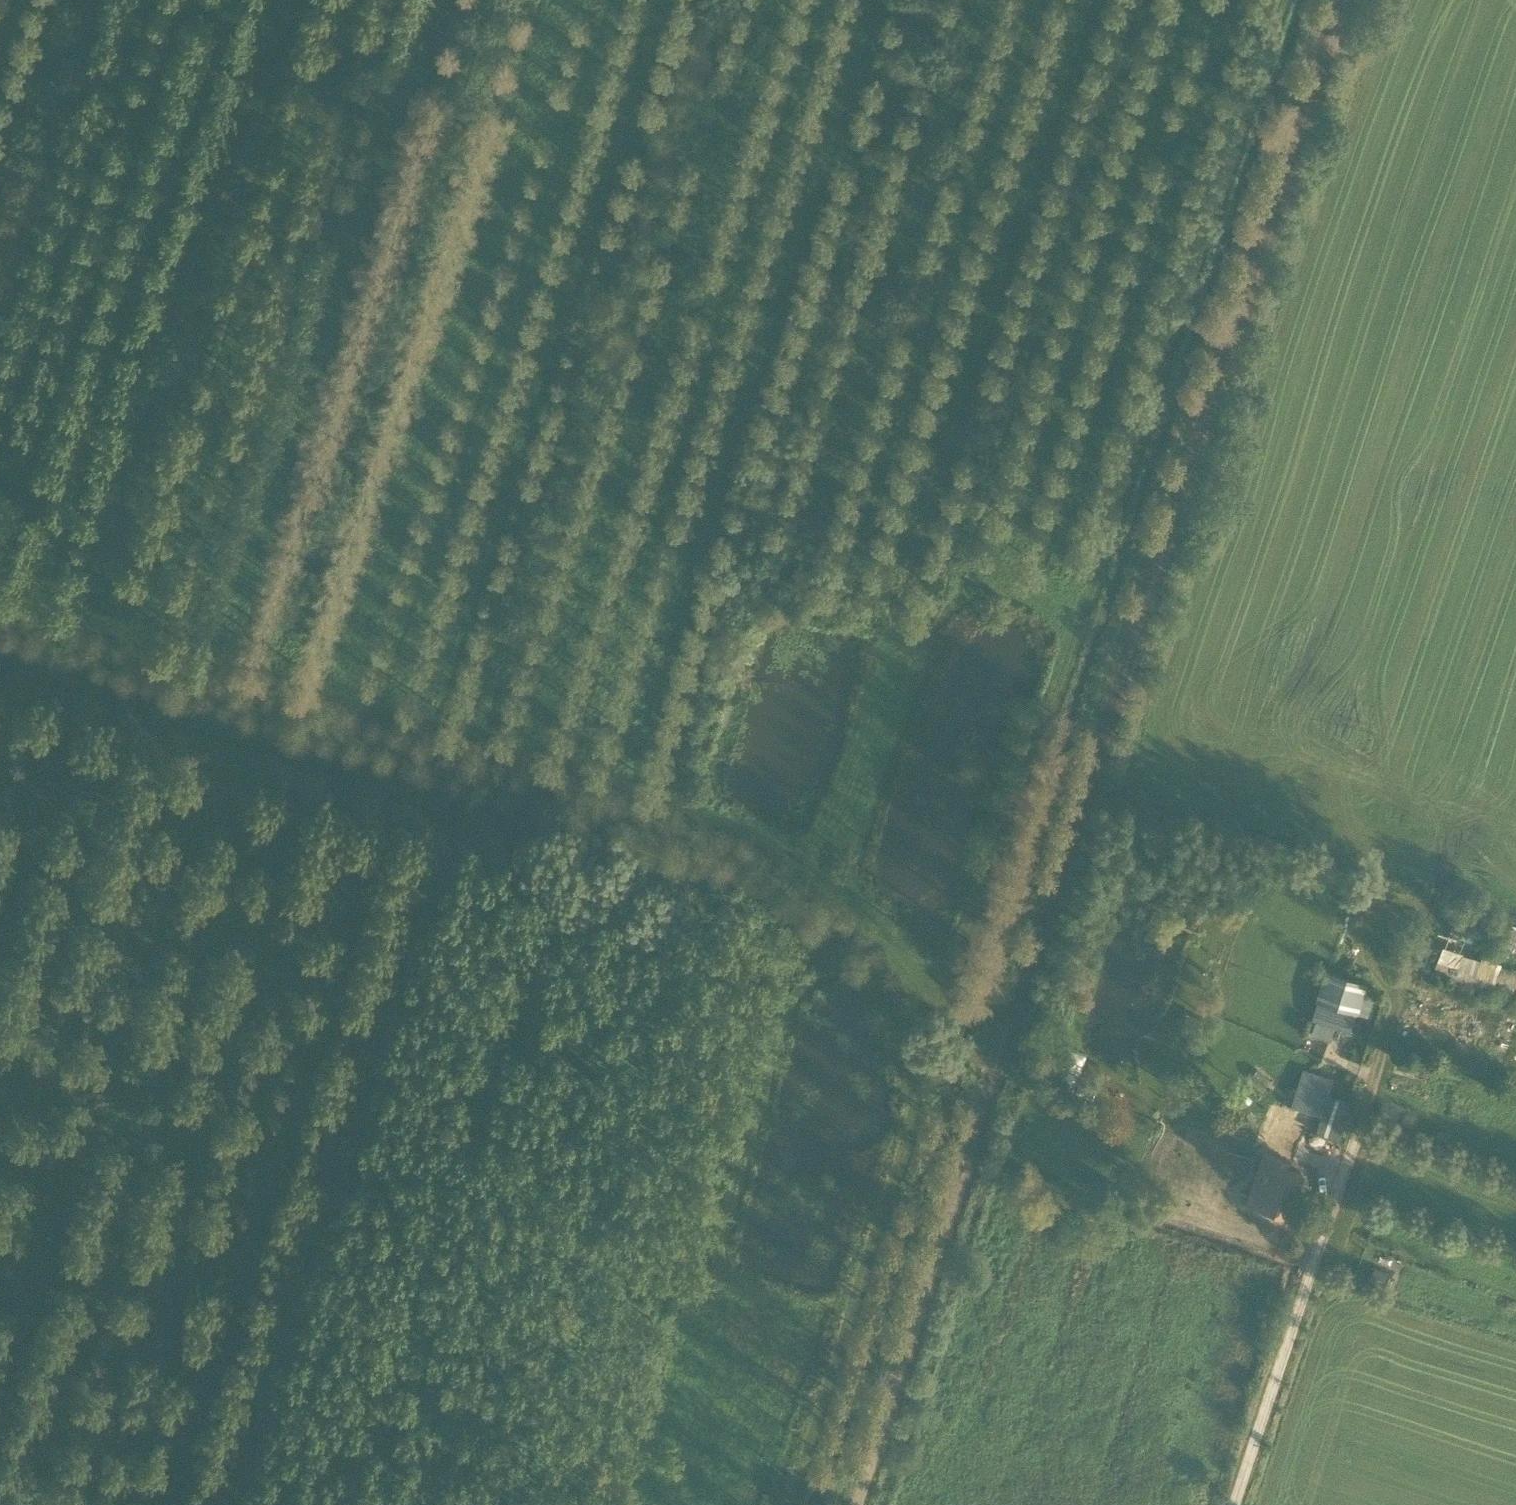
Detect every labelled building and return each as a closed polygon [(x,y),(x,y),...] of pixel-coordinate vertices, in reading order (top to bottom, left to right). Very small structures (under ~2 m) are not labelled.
[(1423,969),(1499,994),(1515,999),(1515,970),(1501,966),(1502,963),(1480,956),(1479,958),(1442,945),(1437,960),(1427,956),(1423,969)] [(1323,970),(1314,1001),(1316,1002),(1311,1020),(1314,1021),(1310,1034),(1329,1040),(1333,1027),(1349,1032),(1354,1014),(1371,1019),(1376,1001),(1364,997),(1368,984),(1323,970)] [(1270,1080),(1256,1069),(1249,1078),(1262,1089),(1270,1080)] [(1350,1102),(1301,1084),(1289,1124),(1337,1140),(1350,1102)] [(1156,1141),(1140,1147),(1145,1158),(1160,1151),(1156,1141)] [(1245,1204),(1288,1219),(1304,1174),(1288,1168),(1290,1163),(1262,1153),(1245,1204)] [(1389,1273),(1373,1268),(1368,1282),(1383,1287),(1389,1273)]
